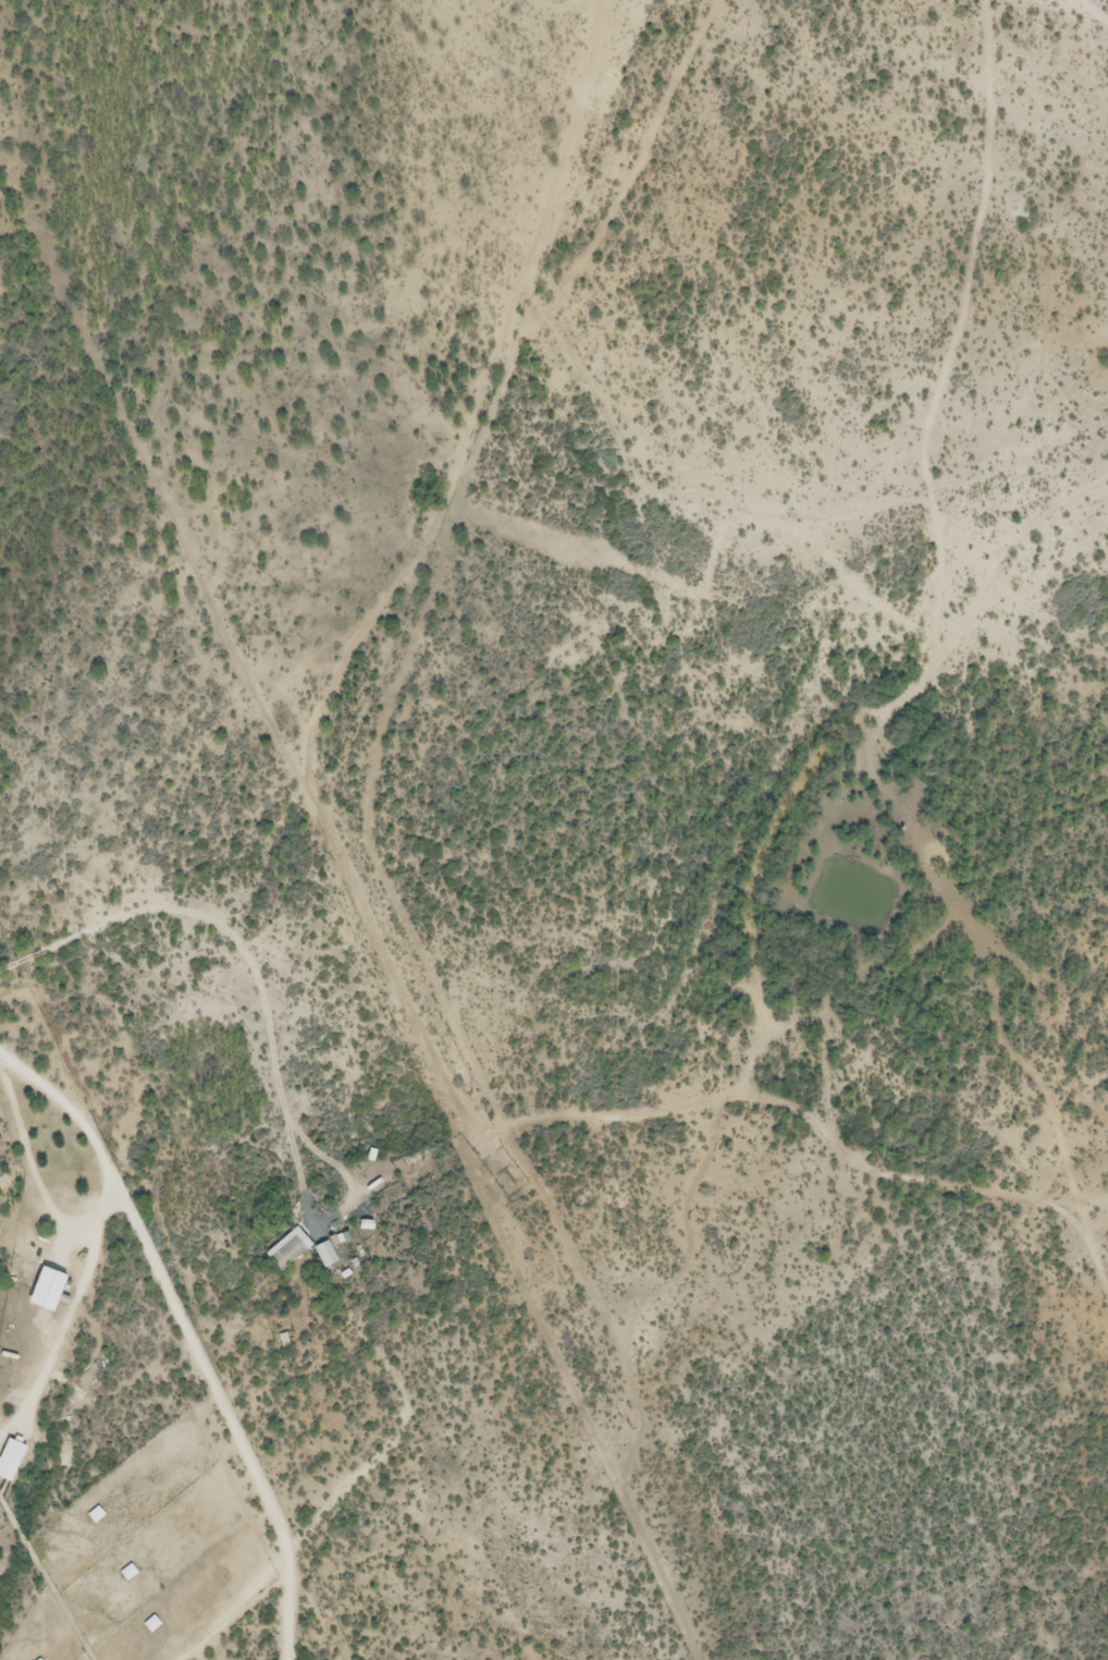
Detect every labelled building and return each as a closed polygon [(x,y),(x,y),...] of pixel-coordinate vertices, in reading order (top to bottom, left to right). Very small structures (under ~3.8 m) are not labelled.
[(277,1273),(310,1248),(295,1230),(263,1255),(277,1273)] [(312,1250),(323,1270),(336,1262),(324,1243),(312,1250)] [(25,1305),(50,1314),(64,1277),(38,1268),(25,1305)] [(159,1625),(151,1618),(143,1626),(150,1634),(159,1625)]
